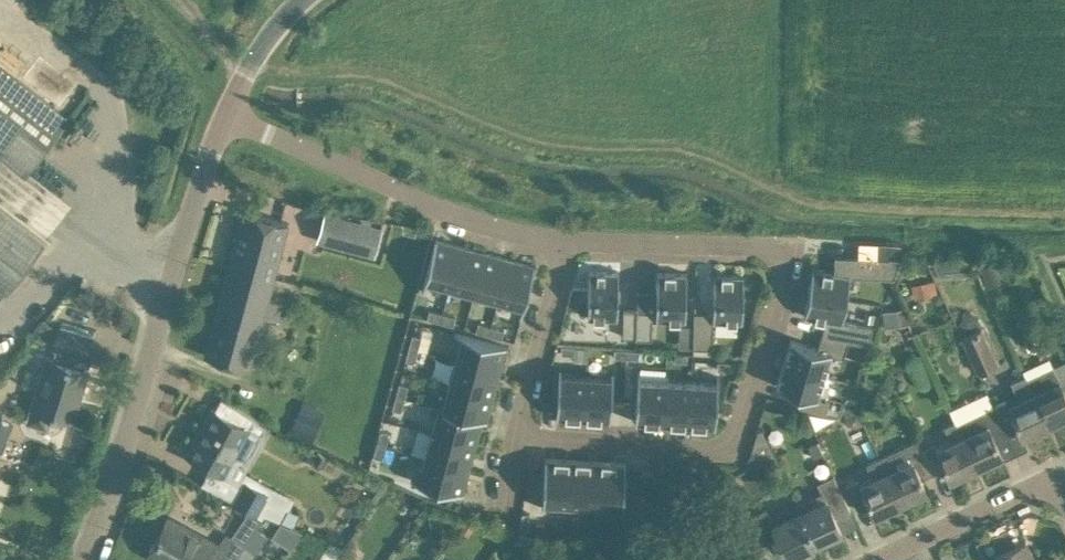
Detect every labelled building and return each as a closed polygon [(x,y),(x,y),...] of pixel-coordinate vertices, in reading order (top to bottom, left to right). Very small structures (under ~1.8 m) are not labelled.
[(0,65),(0,154),(24,173),(68,117),(50,103),(0,65)] [(3,293),(5,294),(44,244),(0,210),(0,296),(3,293)] [(244,210),(229,264),(273,276),(288,222),(244,210)] [(381,228),(346,219),(342,232),(360,237),(357,249),(374,254),(381,228)] [(449,289),(461,245),(456,244),(450,242),(435,238),(421,290),(423,290),(425,283),(449,289)] [(461,245),(449,289),(473,296),(485,252),(472,248),(466,246),(466,247),(461,245)] [(485,252),(473,296),(498,302),(509,258),(505,257),(499,255),(498,255),(485,252)] [(808,291),(846,298),(850,275),(880,277),(881,257),(835,255),(834,271),(812,268),(808,291)] [(509,258),(498,302),(521,308),(519,316),(521,317),(535,265),(520,261),(514,259),(514,260),(509,258)] [(972,259),(934,261),(939,271),(973,269),(972,259)] [(1002,281),(994,261),(982,267),(990,286),(1002,281)] [(238,330),(257,335),(263,315),(278,319),(283,302),(267,298),(273,276),(229,264),(210,334),(226,339),(227,334),(236,336),(238,330)] [(617,318),(619,271),(589,270),(588,317),(617,318)] [(637,310),(636,336),(636,338),(651,338),(652,319),(685,320),(687,273),(657,272),(656,310),(637,310)] [(713,304),(712,312),(694,311),(693,347),(712,347),(713,320),(742,321),(744,274),(714,273),(713,304)] [(911,283),(914,298),(938,293),(935,278),(911,283)] [(821,335),(849,340),(869,344),(872,326),(842,320),(846,298),(808,291),(804,315),(826,319),(821,335)] [(889,311),(883,312),(886,327),(910,323),(907,308),(889,311)] [(440,321),(443,312),(429,309),(427,318),(440,321)] [(623,336),(636,336),(637,310),(624,309),(623,336)] [(866,311),(864,320),(873,322),(875,312),(866,311)] [(979,316),(966,311),(961,325),(974,329),(979,316)] [(443,312),(440,321),(453,325),(456,316),(443,312)] [(681,321),(680,345),(692,345),(693,322),(681,321)] [(489,334),(491,325),(478,322),(476,331),(489,334)] [(491,325),(489,334),(502,338),(504,329),(491,325)] [(42,372),(27,421),(47,427),(51,413),(72,420),(88,370),(82,368),(85,357),(87,357),(93,336),(61,326),(55,348),(57,348),(54,359),(51,359),(47,374),(42,372)] [(999,363),(983,327),(962,337),(978,373),(999,363)] [(205,355),(249,367),(257,335),(238,330),(236,336),(227,334),(226,339),(210,334),(205,355)] [(456,359),(500,371),(501,366),(501,367),(503,360),(507,346),(455,332),(454,334),(462,336),(456,359)] [(409,346),(418,348),(421,335),(413,333),(409,346)] [(783,362),(824,374),(831,353),(844,356),(849,340),(821,335),(818,347),(790,339),(787,351),(786,351),(784,359),(783,362)] [(574,345),(562,345),(561,353),(574,354),(574,345)] [(414,361),(418,348),(409,346),(405,359),(414,361)] [(424,348),(418,361),(440,371),(446,358),(424,348)] [(626,357),(627,349),(614,348),(614,356),(626,357)] [(640,350),(627,349),(626,357),(639,358),(640,350)] [(674,360),(687,361),(687,353),(674,352),(674,360)] [(1027,377),(1049,423),(1064,415),(1064,361),(1064,359),(1052,365),(1048,357),(1023,369),(1027,377)] [(456,359),(450,384),(493,395),(497,382),(499,376),(498,376),(500,371),(456,359)] [(730,370),(730,361),(718,361),(717,369),(730,370)] [(817,397),(824,374),(783,362),(782,364),(780,372),(776,385),(803,393),(799,405),(824,413),(828,401),(817,397)] [(884,379),(880,362),(864,365),(868,382),(884,379)] [(583,418),(586,375),(560,374),(561,366),(559,366),(557,403),(556,403),(556,410),(556,416),(583,418)] [(611,377),(586,375),(583,418),(598,418),(598,419),(604,419),(610,419),(613,369),(612,369),(611,377)] [(662,423),(665,380),(639,379),(640,371),(638,371),(635,421),(641,421),(641,422),(647,422),(662,423)] [(716,384),(691,382),(688,424),(715,426),(716,420),(717,414),(716,413),(719,376),(717,376),(716,384)] [(1005,399),(994,404),(1006,428),(1016,423),(1022,436),(1049,423),(1027,377),(1015,382),(1022,397),(1007,403),(1005,399)] [(665,380),(662,423),(667,423),(674,424),(674,423),(688,424),(691,382),(665,380)] [(396,394),(405,397),(408,384),(399,381),(396,394)] [(439,407),(487,420),(488,415),(490,409),(493,395),(450,384),(443,407),(439,406),(439,407)] [(950,409),(954,419),(956,422),(978,466),(1002,455),(992,435),(1006,428),(994,404),(993,405),(986,391),(950,409)] [(401,410),(405,397),(396,394),(392,407),(401,410)] [(289,432),(313,442),(327,411),(303,401),(289,432)] [(487,420),(439,407),(432,432),(476,443),(479,430),(480,430),(481,424),(482,420),(486,421),(487,420)] [(186,454),(205,465),(227,477),(237,459),(229,454),(245,426),(211,408),(186,454)] [(848,423),(855,426),(861,423),(856,411),(845,416),(848,423)] [(933,443),(921,448),(933,473),(944,467),(950,479),(978,466),(956,422),(954,419),(943,424),(950,440),(935,447),(933,443)] [(377,443),(386,445),(389,431),(380,428),(377,443)] [(432,432),(426,456),(469,468),(470,463),(471,463),(473,457),(472,457),(476,443),(432,432)] [(894,450),(879,457),(900,502),(926,490),(920,479),(933,473),(921,448),(920,449),(915,438),(905,443),(910,454),(908,455),(910,459),(900,464),(894,450)] [(824,452),(819,442),(810,446),(815,457),(824,452)] [(386,445),(377,443),(373,458),(382,460),(386,445)] [(468,472),(469,468),(426,456),(419,480),(411,477),(411,479),(462,493),(466,479),(467,479),(468,473),(468,472)] [(900,502),(879,457),(879,456),(865,463),(872,476),(860,482),(858,478),(845,484),(856,509),(869,503),(874,515),(900,502)] [(570,501),(572,459),(545,457),(545,463),(544,463),(544,470),(542,507),(544,507),(544,499),(570,501)] [(596,503),(598,461),(594,460),(587,459),(587,460),(572,459),(570,501),(596,503)] [(598,461),(596,503),(621,504),(620,512),(622,513),(626,462),(620,462),(613,461),(613,462),(598,461)] [(654,480),(655,472),(642,471),(642,479),(654,480)] [(795,503),(798,509),(814,543),(841,531),(835,518),(850,511),(833,474),(818,481),(822,490),(795,503)] [(366,476),(362,483),(374,491),(378,484),(366,476)] [(233,499),(249,508),(264,516),(265,514),(282,520),(291,504),(269,493),(244,479),(233,499)] [(732,500),(741,498),(745,489),(738,482),(729,483),(726,492),(732,500)] [(798,509),(795,503),(769,515),(765,506),(750,514),(737,520),(750,548),(763,542),(778,535),(787,556),(814,543),(798,509)] [(231,535),(244,544),(255,528),(262,517),(264,516),(249,508),(231,535)] [(520,524),(528,526),(530,513),(522,511),(520,524)] [(467,515),(460,525),(470,531),(476,521),(467,515)] [(186,528),(167,517),(147,554),(158,559),(209,559),(218,545),(186,528)] [(573,520),(572,534),(580,532),(581,521),(573,520)] [(999,559),(1035,559),(1025,538),(1013,544),(1005,527),(988,536),(999,559)] [(244,544),(233,559),(250,559),(267,536),(255,528),(244,544)] [(345,546),(331,541),(318,559),(335,559),(345,546)] [(345,546),(335,559),(353,559),(359,552),(346,543),(345,546)] [(941,553),(945,559),(956,559),(951,548),(941,553)]
